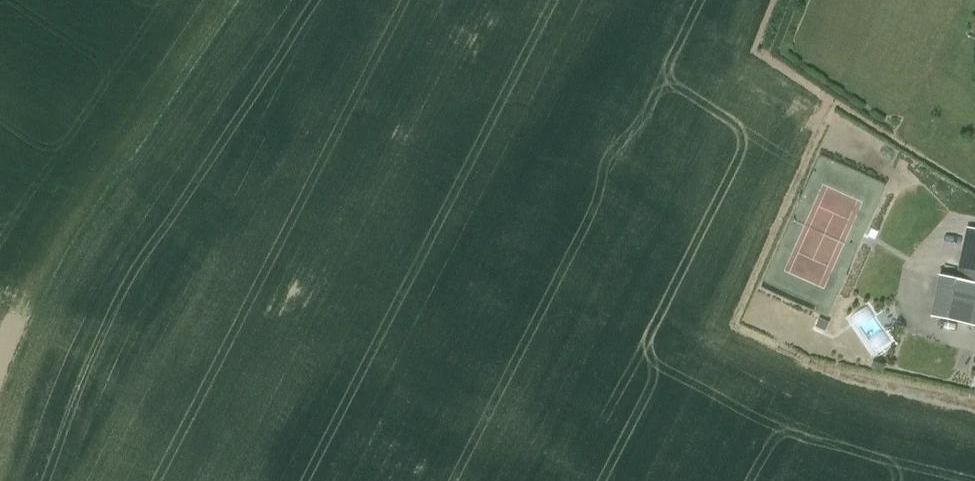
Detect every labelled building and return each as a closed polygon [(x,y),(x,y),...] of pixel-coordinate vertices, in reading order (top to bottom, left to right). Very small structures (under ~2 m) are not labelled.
[(966,227),(955,279),(938,276),(930,318),(974,327),(974,229),(966,227)] [(818,319),(815,327),(826,331),(829,323),(818,319)]
